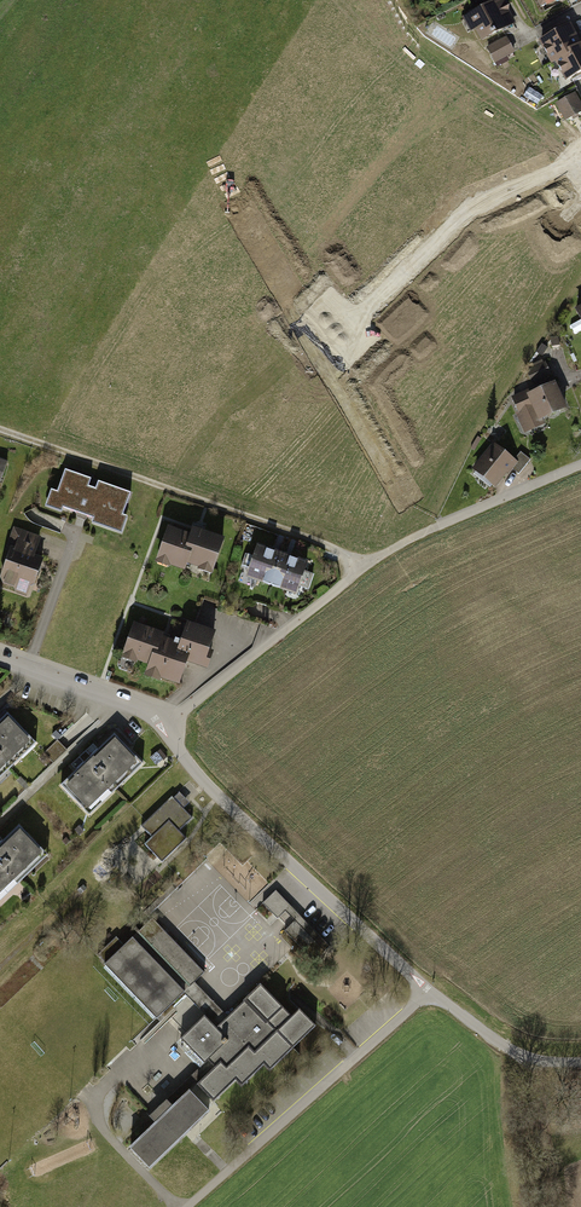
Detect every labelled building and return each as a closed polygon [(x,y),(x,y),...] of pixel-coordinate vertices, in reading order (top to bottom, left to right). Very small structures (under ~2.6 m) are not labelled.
[(461,19),(468,31),(473,28),(480,43),(516,24),(503,0),(497,0),(461,19)] [(539,8),(556,0),(535,0),(539,8)] [(566,80),(580,72),(580,46),(580,47),(569,28),(540,43),(551,64),(556,61),(566,80)] [(506,37),(485,49),(493,65),(515,54),(506,37)] [(558,104),(566,120),(580,113),(580,105),(575,94),(558,104)] [(550,339),(550,350),(562,349),(562,339),(550,339)] [(525,371),(530,383),(551,375),(546,363),(525,371)] [(514,414),(521,434),(544,425),(541,418),(566,408),(556,381),(511,398),(517,413),(514,414)] [(492,443),(470,469),(492,489),(511,467),(519,474),(531,461),(520,451),(512,460),(492,443)] [(90,480),(64,471),(57,493),(51,491),(45,508),(61,513),(63,509),(93,519),(91,524),(121,535),(127,519),(122,517),(129,495),(97,484),(95,490),(88,488),(90,480)] [(188,533),(166,525),(154,561),(182,570),(185,564),(196,568),(196,570),(210,575),(223,538),(190,527),(188,533)] [(29,597),(43,557),(33,554),(40,536),(12,526),(5,545),(8,546),(0,569),(0,587),(29,597)] [(247,567),(243,577),(295,595),(298,587),(304,589),(308,574),(303,572),(307,561),(289,555),(275,550),(255,543),(251,556),(247,555),(243,566),(247,567)] [(178,638),(132,622),(118,659),(135,665),(136,662),(145,665),(141,676),(158,682),(159,678),(177,685),(186,662),(205,669),(211,652),(207,650),(212,634),(198,629),(199,627),(199,625),(185,620),(184,622),(178,638)] [(0,723),(0,781),(39,744),(9,714),(0,723)] [(114,734),(98,750),(93,744),(70,765),(76,771),(60,786),(89,817),(117,791),(144,764),(114,734)] [(62,745),(56,740),(41,753),(52,765),(67,751),(62,745)] [(140,827),(151,837),(143,844),(161,863),(185,839),(177,832),(191,819),(170,798),(140,827)] [(1,841),(0,840),(0,900),(47,855),(17,825),(1,841)] [(285,914),(291,908),(276,892),(263,904),(278,920),(285,914)] [(293,923),(299,918),(291,908),(285,914),(293,923)] [(299,918),(293,923),(285,932),(314,963),(329,948),(326,945),(299,918)] [(149,919),(120,947),(114,940),(96,958),(102,964),(101,965),(155,1021),(183,994),(194,984),(204,975),(149,919)] [(194,984),(183,994),(204,1017),(214,1028),(220,1023),(225,1018),(222,1015),(194,984)] [(213,1105),(235,1083),(241,1088),(263,1066),(270,1073),(315,1030),(298,1013),(290,1020),(259,988),(225,1018),(220,1023),(214,1028),(204,1017),(178,1043),(202,1068),(208,1062),(215,1070),(196,1088),(213,1105)] [(149,1172),(209,1114),(189,1093),(172,1108),(165,1101),(151,1114),(147,1118),(154,1125),(128,1151),(149,1172)]
